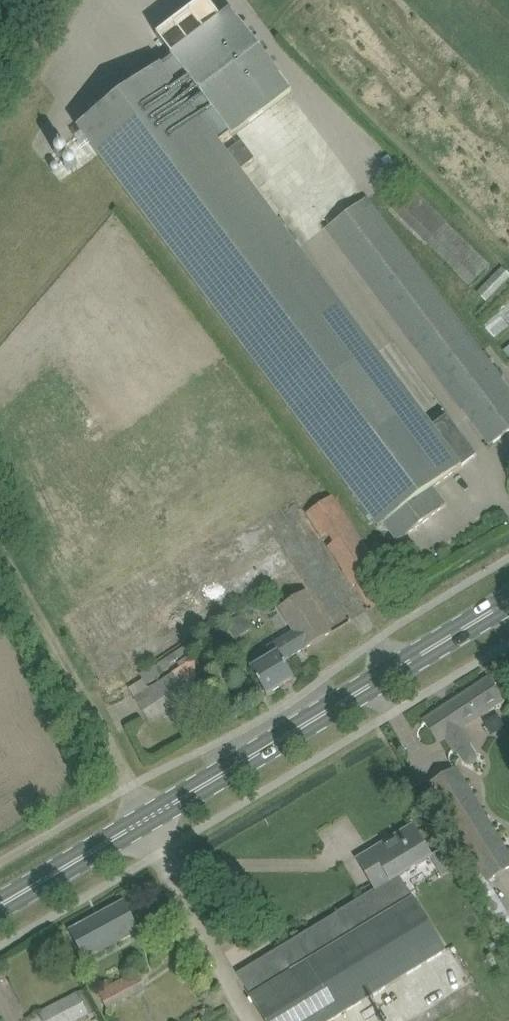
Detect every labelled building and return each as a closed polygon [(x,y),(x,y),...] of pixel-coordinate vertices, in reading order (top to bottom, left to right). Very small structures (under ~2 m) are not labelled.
[(81,127),(100,152),(352,487),(350,489),(380,529),(385,524),(399,542),(446,506),(433,488),(478,455),(448,415),(430,428),(217,146),(291,91),(233,13),(81,127)] [(226,151),(228,153),(240,169),(253,160),(255,158),(242,140),(226,151)] [(424,356),(491,445),(508,431),(508,389),(366,199),(328,228),(424,356)] [(446,224),(429,241),(472,284),(489,267),(446,224)] [(508,278),(508,276),(501,267),(478,290),(487,299),(508,278)] [(333,542),(328,545),(354,586),(359,583),(373,607),(396,593),(387,580),(334,495),(307,513),(322,536),(326,533),(333,542)] [(333,632),(307,589),(279,606),(295,631),(305,648),(306,649),(333,632)] [(285,661),(305,648),(295,631),(268,647),(273,656),(252,669),(268,694),(295,678),(285,661)] [(180,659),(175,652),(174,652),(167,657),(171,664),(172,664),(180,659)] [(173,672),(148,688),(134,697),(146,717),(149,722),(162,714),(167,723),(194,705),(180,683),(186,679),(202,669),(196,658),(195,658),(193,659),(180,667),(173,672)] [(155,665),(140,674),(143,679),(147,685),(161,676),(155,665)] [(477,752),(472,744),(461,727),(503,699),(489,678),(426,720),(439,740),(446,735),(464,761),(466,764),(469,765),(473,765),(476,763),(478,760),(478,756),(477,752)] [(431,786),(460,829),(493,878),(508,868),(508,845),(484,807),(458,768),(431,786)] [(267,1020),(331,1020),(447,950),(414,897),(401,875),(431,857),(443,877),(457,869),(444,848),(432,855),(414,825),(398,835),(358,859),(372,882),(376,889),(275,950),(238,973),(267,1020)] [(141,929),(135,919),(125,902),(71,931),(86,959),(141,929)] [(137,971),(100,991),(108,1008),(145,988),(137,971)] [(96,1012),(85,990),(35,1017),(29,1020),(28,1020),(79,1020),(96,1012)]
